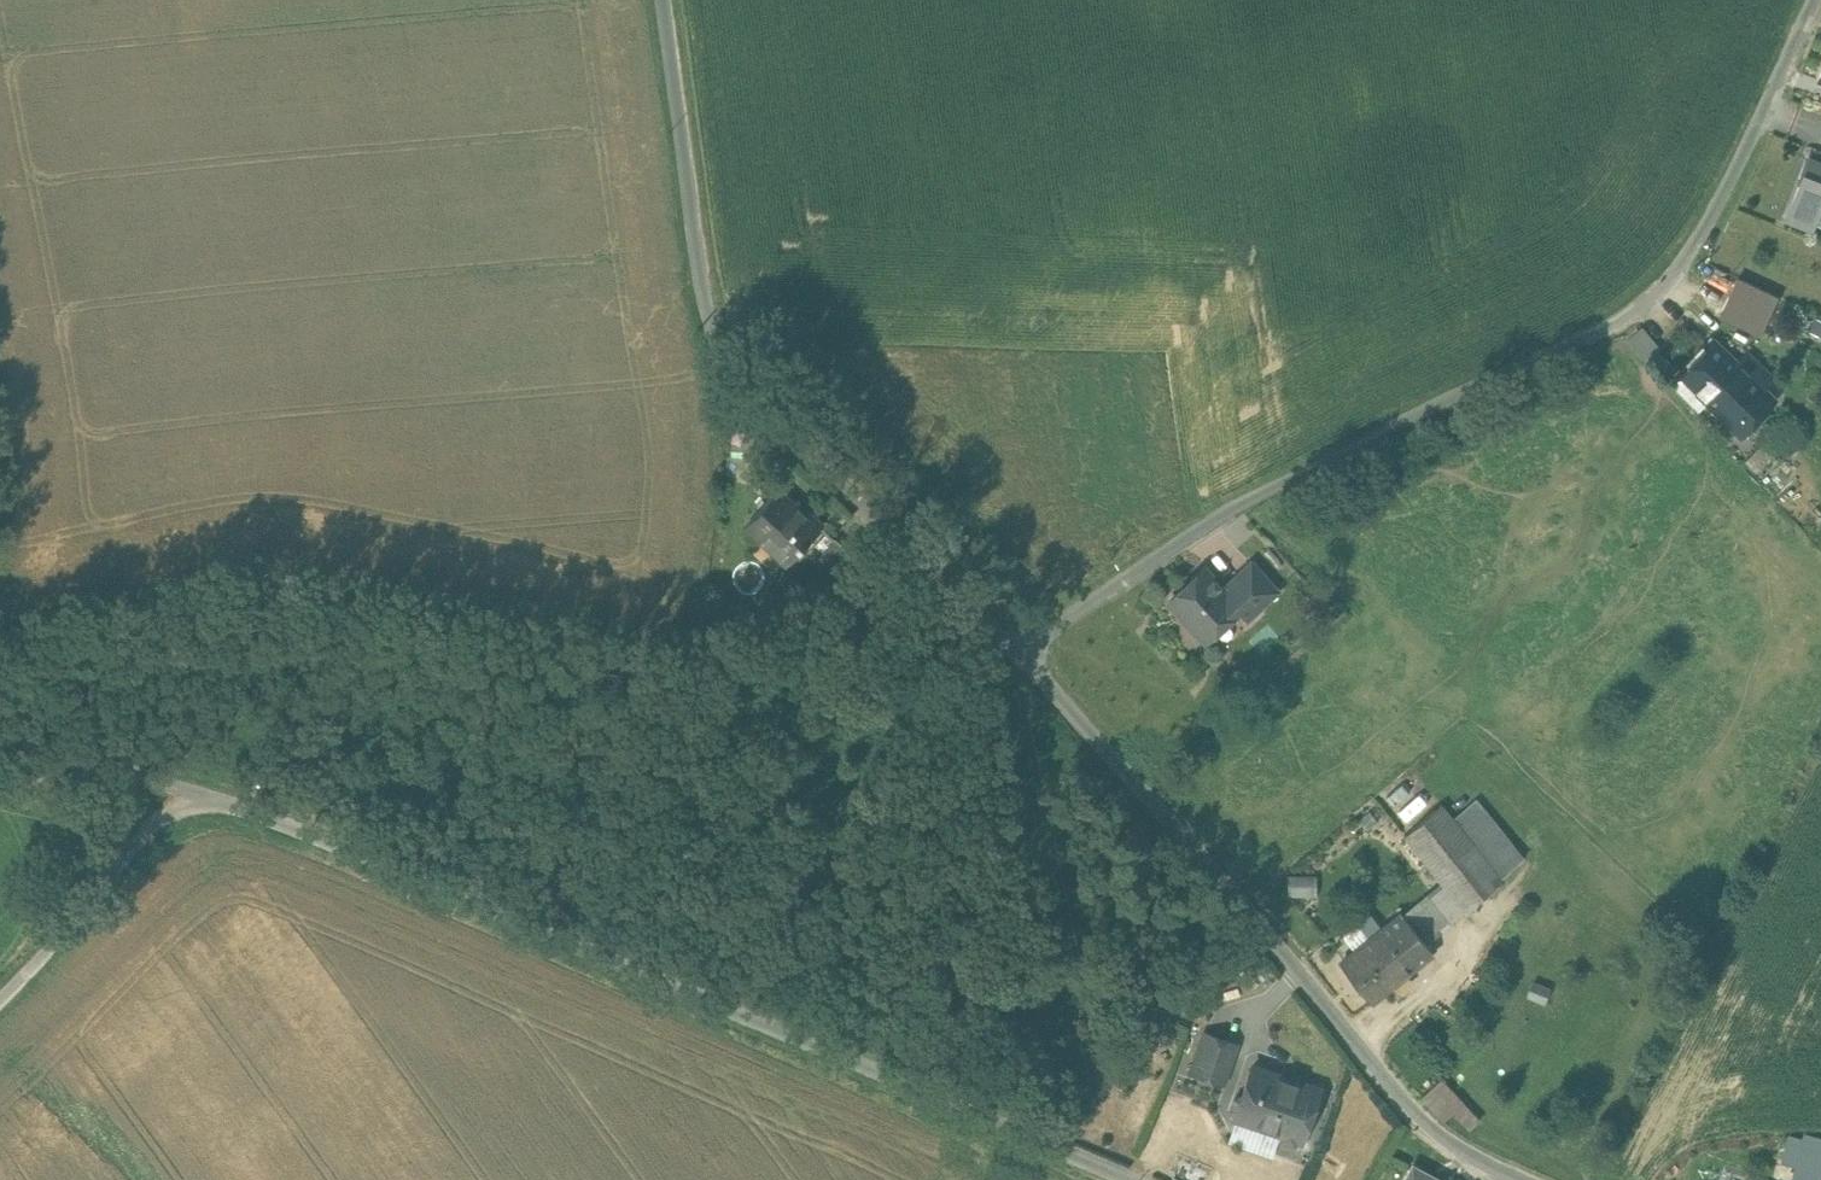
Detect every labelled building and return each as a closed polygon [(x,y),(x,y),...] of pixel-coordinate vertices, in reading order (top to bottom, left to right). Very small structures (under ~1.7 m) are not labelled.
[(1806,159),(1799,178),(1801,179),(1787,217),(1812,226),(1815,219),(1820,221),(1820,164),(1806,159)] [(1721,315),(1764,333),(1781,292),(1738,274),(1721,315)] [(1628,339),(1648,355),(1660,341),(1640,325),(1628,339)] [(1760,391),(1711,342),(1681,373),(1729,421),(1760,391)] [(1760,391),(1729,421),(1741,433),(1762,412),(1760,391)] [(778,490),(746,525),(786,562),(821,525),(797,502),(794,505),(778,490)] [(834,538),(827,532),(817,543),(824,550),(834,538)] [(824,550),(816,559),(821,564),(807,579),(826,597),(860,561),(835,537),(834,538),(824,550)] [(1251,563),(1224,588),(1240,606),(1239,607),(1247,616),(1276,589),(1251,563)] [(1204,567),(1169,600),(1205,639),(1239,607),(1240,606),(1224,588),(1204,567)] [(1453,819),(1441,803),(1404,835),(1441,882),(1464,911),(1501,879),(1453,819)] [(1521,863),(1505,842),(1474,803),(1453,819),(1501,879),(1521,863)] [(1441,882),(1402,914),(1425,942),(1464,911),(1441,882)] [(1402,914),(1342,961),(1373,999),(1390,985),(1432,951),(1425,942),(1402,914)] [(1550,991),(1531,984),(1525,1000),(1544,1007),(1550,991)] [(1390,985),(1373,999),(1380,1009),(1398,995),(1390,985)] [(1236,1043),(1207,1033),(1193,1072),(1222,1082),(1236,1043)] [(1320,1089),(1252,1066),(1242,1095),(1235,1097),(1231,1109),(1235,1115),(1235,1117),(1281,1133),(1282,1139),(1294,1143),(1300,1139),(1303,1140),(1320,1089)] [(1442,1081),(1422,1099),(1445,1123),(1453,1115),(1470,1134),(1481,1123),(1442,1081)] [(1791,1179),(1818,1179),(1820,1169),(1820,1138),(1806,1134),(1804,1140),(1800,1153),(1791,1179)] [(1804,1140),(1788,1135),(1785,1149),(1800,1153),(1804,1140)] [(1413,1166),(1406,1179),(1439,1179),(1413,1166)]
